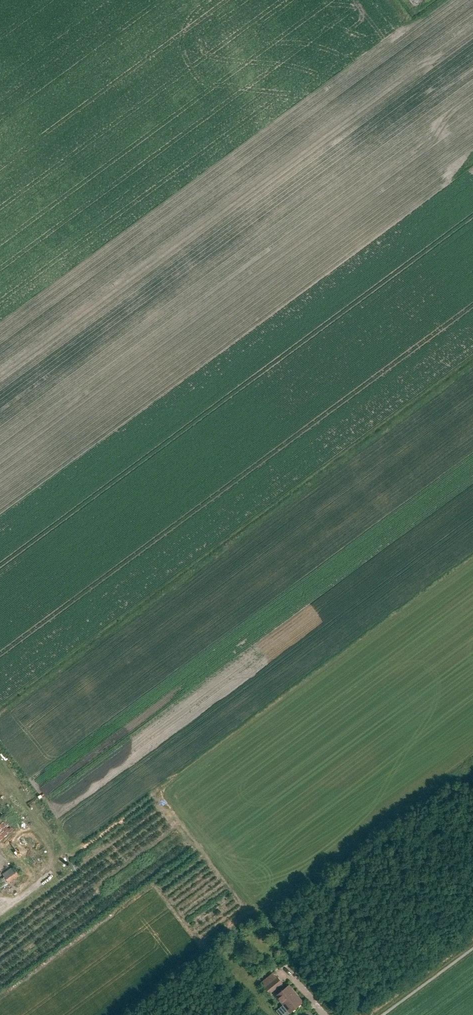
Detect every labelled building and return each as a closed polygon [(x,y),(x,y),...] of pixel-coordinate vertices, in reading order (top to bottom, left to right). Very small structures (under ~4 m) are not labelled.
[(14,830),(0,810),(0,840),(14,830)] [(19,875),(13,867),(2,874),(4,877),(0,880),(0,888),(19,875)] [(265,988),(270,994),(277,988),(281,993),(277,996),(285,1005),(277,1010),(281,1014),(288,1014),(303,1003),(289,986),(286,989),(282,984),(283,983),(278,978),(265,988)]
